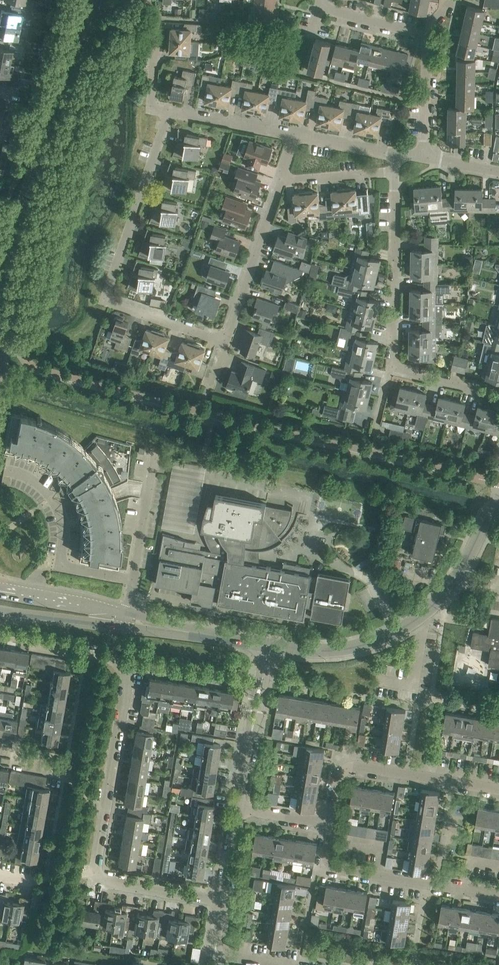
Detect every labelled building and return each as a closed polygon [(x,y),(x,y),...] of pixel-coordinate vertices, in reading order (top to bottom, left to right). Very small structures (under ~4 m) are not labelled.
[(11,0),(10,6),(12,6),(32,10),(34,0),(33,0),(11,0)] [(429,1),(421,0),(411,0),(409,10),(420,12),(419,14),(424,15),(424,13),(427,14),(429,1)] [(468,5),(465,18),(482,22),(485,9),(468,5)] [(32,10),(12,6),(11,11),(1,10),(0,17),(0,23),(20,26),(22,14),(26,15),(26,17),(30,18),(32,10)] [(274,17),(274,7),(256,6),(255,21),(275,22),(275,17),(274,17)] [(480,33),(482,22),(465,18),(462,29),(480,33)] [(0,23),(0,36),(9,38),(8,43),(10,43),(29,47),(29,44),(23,43),(23,40),(17,38),(20,26),(0,23)] [(197,30),(198,24),(185,23),(185,29),(172,28),(172,33),(169,33),(169,40),(191,41),(192,30),(197,30)] [(477,45),(480,33),(462,29),(460,41),(477,45)] [(46,34),(44,41),(50,43),(53,36),(46,34)] [(331,42),(316,38),(308,70),(323,73),(327,58),(332,59),(336,45),(331,44),(331,42)] [(190,52),(191,41),(169,40),(168,47),(171,47),(170,52),(183,52),(183,59),(195,59),(196,53),(190,52)] [(474,57),(477,45),(460,41),(457,53),(474,57)] [(369,62),(373,45),(362,42),(360,49),(360,50),(357,59),(358,59),(369,62)] [(29,47),(10,43),(9,49),(0,47),(0,62),(14,64),(15,57),(22,58),(23,51),(30,52),(31,47),(29,47)] [(344,64),(348,47),(336,43),(336,45),(332,59),(332,61),(344,64)] [(381,65),(385,48),(373,45),(369,62),(381,65)] [(360,50),(360,49),(348,47),(344,64),(356,67),(358,59),(357,59),(360,50)] [(392,68),(397,51),(385,48),(381,65),(392,68)] [(409,54),(397,51),(392,68),(404,71),(409,54)] [(476,59),(468,59),(458,59),(458,71),(476,72),(476,59)] [(0,62),(0,76),(4,76),(2,83),(16,86),(18,76),(19,73),(12,72),(14,64),(0,62)] [(194,86),(196,72),(183,70),(182,77),(175,75),(173,88),(170,87),(169,94),(169,95),(170,96),(171,97),(177,98),(178,96),(184,97),(186,85),(194,86)] [(475,84),(476,72),(458,71),(457,83),(475,84)] [(217,106),(221,84),(215,83),(216,76),(203,73),(200,87),(208,89),(205,101),(210,102),(210,105),(217,106)] [(231,93),(238,94),(241,81),(233,79),(232,86),(221,84),(217,106),(223,107),(224,105),(229,106),(231,93)] [(254,113),(258,91),(252,90),(253,83),(241,81),(238,94),(245,96),(243,108),(248,109),(247,112),(254,113)] [(386,91),(388,85),(383,83),(382,86),(376,84),(375,89),(386,91)] [(475,96),(475,84),(457,83),(457,95),(475,96)] [(400,88),(388,85),(386,91),(398,95),(400,88)] [(268,100),(275,102),(278,88),(270,86),(269,93),(258,91),(254,113),(261,114),(261,112),(266,113),(268,100)] [(291,120),(295,99),(297,91),(278,88),(275,102),(283,103),(280,116),(285,117),(285,119),(291,120)] [(303,120),(306,108),(313,109),(315,95),(316,90),(309,89),(306,101),(295,99),(291,120),(298,121),(298,119),(303,120)] [(329,127),(333,106),(327,105),(328,97),(315,95),(313,109),(320,110),(317,123),(322,124),(322,126),(329,127)] [(475,108),(475,96),(457,95),(457,107),(467,107),(467,108),(475,108)] [(343,115),(350,116),(353,102),(340,100),(339,107),(333,106),(329,127),(335,129),(336,126),(341,127),(343,115)] [(371,106),(361,104),(353,102),(350,116),(357,117),(355,130),(360,131),(359,133),(366,135),(370,113),(371,106)] [(376,114),(370,113),(366,135),(373,136),(373,133),(378,134),(380,122),(392,124),(389,137),(390,137),(392,124),(393,120),(392,117),(390,112),(390,109),(378,107),(376,114)] [(466,119),(467,108),(467,107),(457,107),(449,107),(449,119),(466,119)] [(2,113),(3,110),(0,109),(0,140),(2,140),(5,125),(8,125),(10,115),(2,113)] [(466,131),(466,119),(449,119),(448,125),(446,125),(446,129),(448,129),(448,131),(466,131)] [(466,144),(466,134),(466,131),(448,131),(448,143),(451,143),(451,146),(456,146),(455,144),(466,144)] [(186,144),(177,142),(173,154),(184,158),(184,157),(184,155),(198,157),(201,144),(207,145),(208,137),(187,134),(186,141),(185,141),(185,142),(186,142),(186,144)] [(272,154),(271,152),(273,148),(250,140),(245,156),(249,158),(246,165),(259,170),(262,162),(267,164),(269,159),(271,159),(272,154)] [(222,160),(230,163),(232,155),(225,152),(222,160)] [(219,169),(228,172),(231,163),(222,160),(219,169)] [(260,191),(259,189),(261,181),(256,179),(258,172),(239,166),(236,175),(239,176),(234,191),(255,198),(256,195),(259,195),(260,191)] [(162,187),(172,191),(172,190),(173,188),(187,190),(189,177),(195,178),(197,170),(176,167),(175,174),(174,174),(174,175),(175,175),(174,177),(166,175),(162,187)] [(441,185),(428,186),(430,212),(431,223),(451,222),(450,210),(449,198),(442,198),(441,185)] [(430,212),(428,186),(415,187),(416,202),(411,202),(412,214),(430,212)] [(351,187),(344,188),(346,215),(356,214),(356,216),(362,218),(364,216),(366,215),(365,213),(367,210),(370,210),(368,193),(356,194),(356,189),(351,190),(351,187)] [(346,215),(344,188),(337,188),(337,191),(332,191),(333,204),(326,204),(327,218),(335,218),(335,216),(346,215)] [(469,211),(470,188),(456,188),(456,198),(449,198),(450,210),(469,211)] [(470,188),(469,211),(489,211),(489,198),(483,198),(483,189),(470,188)] [(313,190),(306,191),(308,213),(319,212),(320,219),(327,218),(326,204),(319,205),(318,192),(313,193),(313,190)] [(308,213),(306,191),(299,191),(300,194),(295,194),(296,207),(288,207),(289,222),(297,221),(297,214),(308,213)] [(226,210),(223,220),(246,228),(251,211),(240,207),(242,202),(226,197),(222,209),(226,210)] [(489,198),(489,211),(496,212),(496,210),(498,211),(498,203),(496,203),(496,199),(489,198)] [(179,211),(179,210),(176,210),(178,202),(165,200),(163,207),(163,208),(163,210),(155,208),(151,220),(161,224),(161,223),(162,221),(176,223),(178,210),(179,211)] [(376,222),(367,222),(369,245),(376,247),(376,232),(376,222)] [(216,250),(235,257),(240,242),(224,236),(227,229),(215,225),(211,237),(218,240),(219,242),(216,250)] [(167,244),(167,243),(165,243),(166,235),(153,233),(152,240),(151,240),(151,241),(152,241),(152,243),(143,241),(139,253),(149,257),(150,256),(149,256),(150,254),(164,257),(167,244)] [(304,251),(308,238),(294,234),(292,239),(279,235),(274,249),(293,256),(296,248),(304,251)] [(310,236),(307,244),(315,247),(317,238),(310,236)] [(438,263),(438,243),(425,243),(425,250),(412,249),(412,263),(438,263)] [(369,250),(360,248),(357,247),(353,260),(358,261),(356,268),(377,273),(380,260),(367,257),(369,250)] [(226,285),(230,271),(222,268),(224,261),(212,257),(209,264),(211,265),(207,278),(226,285)] [(302,275),(302,274),(307,276),(309,271),(274,260),(271,271),(267,269),(262,285),(282,292),(285,283),(302,275)] [(437,283),(438,263),(412,263),(412,276),(425,277),(425,283),(437,283)] [(157,277),(159,269),(142,266),(141,273),(140,273),(140,274),(141,274),(140,276),(132,275),(128,286),(138,290),(138,289),(139,287),(153,290),(155,277),(157,277)] [(374,286),(377,273),(356,268),(354,275),(350,274),(346,276),(336,274),(334,274),(332,283),(356,289),(356,288),(360,289),(361,283),(374,286)] [(311,270),(309,277),(316,279),(318,272),(311,270)] [(193,293),(195,293),(194,295),(194,297),(194,300),(194,302),(195,304),(195,303),(195,302),(198,303),(196,310),(195,310),(208,315),(209,312),(216,314),(220,301),(213,299),(214,296),(217,290),(198,283),(197,288),(195,293),(193,292),(193,293)] [(450,284),(437,283),(425,283),(424,290),(411,289),(411,303),(437,303),(437,293),(450,293),(450,284)] [(368,291),(360,289),(356,288),(356,289),(353,301),(357,302),(355,309),(376,314),(379,301),(367,298),(368,291)] [(278,311),(280,305),(257,297),(255,303),(258,304),(257,308),(256,307),(253,317),(263,320),(268,322),(270,323),(275,310),(278,311)] [(297,312),(300,304),(286,300),(284,307),(297,312)] [(443,304),(437,303),(411,303),(411,316),(424,317),(424,323),(442,324),(443,304)] [(373,327),(376,314),(355,309),(353,316),(349,315),(346,327),(346,328),(355,330),(355,329),(359,330),(360,324),(373,327)] [(127,351),(132,337),(125,335),(129,323),(123,321),(124,319),(118,316),(116,316),(115,317),(114,318),(112,324),(115,325),(110,337),(117,340),(115,346),(127,351)] [(442,331),(442,324),(424,323),(423,330),(410,329),(410,343),(436,343),(436,336),(440,336),(440,331),(442,331)] [(495,324),(489,323),(484,342),(490,344),(498,346),(498,325),(495,324)] [(355,330),(346,328),(346,327),(342,326),(340,335),(348,337),(345,348),(350,349),(375,355),(378,342),(366,339),(367,332),(359,330),(355,329),(355,330)] [(261,327),(260,327),(258,333),(246,329),(244,337),(245,337),(241,350),(255,355),(260,342),(271,345),(275,332),(266,329),(261,327)] [(152,351),(159,330),(152,328),(152,331),(147,329),(143,341),(136,339),(131,352),(139,355),(141,348),(152,351)] [(165,333),(159,330),(152,351),(162,355),(158,367),(166,369),(167,364),(172,351),(165,349),(169,337),(164,335),(165,333)] [(188,364),(195,343),(188,341),(188,343),(183,341),(179,353),(172,351),(167,364),(179,369),(182,362),(188,364)] [(201,345),(195,343),(188,364),(193,366),(191,373),(204,377),(208,363),(201,361),(205,349),(200,347),(201,345)] [(435,361),(436,343),(410,343),(410,356),(424,356),(424,361),(435,361)] [(490,344),(487,355),(484,354),(482,363),(485,363),(498,367),(498,346),(490,344)] [(372,368),(375,355),(350,349),(345,368),(349,369),(358,371),(359,365),(372,368)] [(458,370),(461,357),(455,356),(454,359),(452,369),(458,370)] [(468,359),(461,357),(458,370),(465,372),(467,362),(468,359)] [(232,370),(227,386),(228,387),(228,388),(228,389),(232,390),(233,389),(233,388),(248,393),(253,378),(263,381),(267,370),(255,366),(242,361),(238,372),(232,370)] [(485,363),(484,370),(482,376),(491,379),(494,379),(498,380),(498,367),(485,363)] [(345,368),(333,366),(331,372),(333,376),(340,377),(341,380),(339,387),(344,389),(369,395),(372,382),(360,379),(361,372),(358,371),(349,369),(345,368)] [(292,369),(283,367),(281,374),(289,376),(292,369)] [(273,371),(270,380),(277,382),(280,373),(273,371)] [(408,412),(414,390),(401,387),(398,396),(394,395),(391,408),(408,412)] [(366,408),(369,395),(344,389),(342,396),(342,398),(339,408),(325,404),(323,413),(351,420),(352,417),(351,414),(353,405),(366,408)] [(425,429),(428,417),(431,404),(424,403),(427,393),(414,390),(408,412),(418,414),(415,427),(425,429)] [(447,421),(452,400),(439,397),(437,406),(431,404),(428,417),(447,421)] [(465,403),(452,400),(447,421),(466,426),(470,414),(463,412),(465,403)] [(486,431),(491,409),(478,406),(476,415),(470,414),(466,426),(486,431)] [(491,409),(486,431),(498,434),(498,411),(491,409)] [(97,435),(84,448),(82,445),(79,443),(77,441),(74,438),(70,436),(68,434),(65,432),(62,430),(59,428),(52,425),(48,423),(45,422),(42,421),(39,419),(34,418),(30,417),(26,416),(22,415),(11,413),(4,451),(13,453),(18,454),(24,456),(29,457),(34,460),(39,462),(46,467),(50,469),(54,473),(57,476),(61,479),(64,483),(66,485),(63,487),(67,493),(70,491),(73,496),(74,499),(75,502),(77,505),(78,508),(79,511),(80,514),(81,517),(82,522),(82,524),(82,529),(83,535),(83,540),(82,545),(81,551),(80,560),(118,567),(118,565),(119,560),(120,555),(121,550),(121,545),(122,540),(122,539),(122,536),(122,532),(122,529),(121,525),(121,521),(120,518),(120,516),(120,513),(118,508),(117,503),(116,500),(115,497),(114,493),(113,490),(111,487),(128,480),(131,444),(97,435)] [(391,428),(389,435),(402,438),(404,431),(398,430),(391,428)] [(495,451),(482,448),(481,448),(480,455),(493,458),(495,451)] [(256,563),(256,548),(262,548),(267,548),(273,546),(278,543),(283,540),(283,539),(282,540),(278,536),(283,531),(287,526),(290,521),(292,514),(293,508),(293,505),(293,508),(292,511),(266,506),(266,502),(216,493),(214,503),(209,502),(209,501),(208,504),(207,507),(207,508),(206,513),(205,512),(202,528),(205,528),(206,533),(208,538),(210,543),(212,547),(215,551),(185,546),(186,540),(164,533),(159,559),(160,559),(161,554),(162,554),(156,583),(193,590),(191,601),(203,603),(203,602),(201,601),(201,600),(211,602),(212,604),(212,597),(219,598),(218,601),(304,617),(307,604),(307,602),(313,603),(312,605),(313,605),(311,616),(319,618),(342,622),(342,620),(345,606),(346,606),(351,578),(319,572),(315,591),(309,590),(310,588),(313,567),(284,562),(283,568),(256,563)] [(418,531),(413,554),(421,556),(421,559),(424,560),(425,557),(434,559),(440,532),(444,533),(446,524),(405,515),(402,528),(403,528),(403,527),(418,531)] [(395,559),(390,563),(396,573),(402,569),(395,559)] [(492,617),(489,634),(473,631),(471,646),(491,650),(489,664),(498,666),(498,619),(492,617)] [(13,668),(17,650),(4,648),(2,665),(12,667),(11,667),(13,668)] [(26,669),(29,653),(17,650),(13,668),(12,673),(25,675),(26,669)] [(36,666),(38,654),(32,653),(30,665),(36,666)] [(53,669),(55,657),(49,656),(47,668),(53,669)] [(65,671),(67,659),(61,658),(59,670),(65,671)] [(65,671),(59,670),(53,669),(52,679),(51,679),(50,681),(68,684),(70,672),(65,671)] [(159,697),(162,680),(149,678),(148,684),(145,684),(145,682),(140,711),(142,714),(143,714),(143,716),(155,718),(156,712),(149,711),(150,702),(154,699),(160,700),(160,697),(159,697)] [(174,682),(162,680),(159,697),(160,697),(160,700),(159,704),(170,706),(174,682)] [(66,696),(68,684),(50,681),(50,683),(51,684),(49,693),(66,696)] [(182,708),(186,684),(174,682),(170,706),(182,708)] [(195,703),(198,686),(186,684),(182,708),(193,710),(194,703),(195,703)] [(207,704),(209,688),(198,686),(195,703),(197,704),(197,703),(207,704)] [(218,708),(221,690),(209,688),(207,704),(216,706),(216,707),(218,708)] [(233,692),(221,690),(218,708),(220,708),(220,707),(236,710),(238,699),(232,698),(233,692)] [(64,708),(66,696),(49,693),(47,703),(46,703),(46,705),(64,708)] [(287,714),(290,695),(279,694),(276,712),(287,714)] [(297,715),(300,697),(290,695),(287,714),(297,715)] [(307,717),(310,699),(300,697),(297,715),(296,721),(306,723),(307,717)] [(317,719),(320,701),(310,699),(307,717),(317,719)] [(327,721),(330,702),(320,701),(317,719),(327,721)] [(337,722),(340,704),(330,702),(327,721),(337,722)] [(370,715),(372,704),(364,703),(363,713),(370,715)] [(62,720),(64,708),(46,705),(41,704),(39,716),(45,717),(62,720)] [(347,724),(350,706),(340,704),(337,722),(347,724)] [(361,707),(350,706),(347,724),(346,729),(357,731),(357,726),(358,726),(361,707)] [(404,721),(406,710),(383,706),(381,717),(386,717),(404,721)] [(14,736),(17,720),(12,719),(13,713),(6,711),(2,734),(14,736)] [(454,732),(457,714),(446,712),(443,730),(454,732)] [(463,739),(467,715),(457,714),(454,732),(453,737),(463,739)] [(474,735),(477,717),(467,715),(463,739),(473,740),(474,735)] [(60,731),(62,720),(45,717),(39,716),(37,727),(42,728),(60,731)] [(153,727),(155,718),(143,716),(141,725),(153,727)] [(402,731),(404,721),(386,717),(381,717),(380,720),(385,721),(384,727),(402,731)] [(484,737),(487,719),(477,717),(474,735),(484,737)] [(494,739),(497,720),(487,719),(484,737),(494,739)] [(19,725),(17,737),(23,738),(25,726),(19,725)] [(139,731),(136,731),(134,743),(151,745),(153,733),(156,734),(157,728),(153,727),(141,725),(140,725),(139,731)] [(401,740),(402,731),(384,727),(383,737),(401,740)] [(57,744),(60,731),(42,728),(42,730),(43,731),(41,741),(57,744)] [(358,744),(365,745),(367,735),(359,733),(358,744)] [(214,737),(204,736),(192,734),(191,740),(204,742),(203,752),(202,752),(201,754),(218,757),(220,745),(213,743),(214,737)] [(399,751),(401,740),(383,737),(381,748),(399,751)] [(344,742),(343,749),(353,751),(355,744),(344,742)] [(149,757),(151,745),(134,743),(132,755),(149,757)] [(323,760),(325,749),(302,745),(300,756),(323,760)] [(216,769),(218,757),(201,754),(197,753),(195,762),(196,764),(201,765),(201,766),(216,769)] [(147,769),(149,757),(132,755),(130,767),(147,769)] [(322,769),(323,760),(300,756),(298,766),(303,767),(303,766),(322,769)] [(214,780),(216,769),(201,766),(199,776),(198,776),(197,778),(214,780)] [(320,779),(322,769),(303,766),(303,767),(298,766),(297,776),(320,779)] [(145,781),(147,769),(130,767),(129,778),(145,781)] [(8,770),(0,768),(0,791),(4,792),(8,770)] [(15,783),(17,771),(11,770),(9,782),(15,783)] [(27,785),(29,773),(23,772),(21,784),(27,785)] [(45,788),(47,777),(47,776),(41,775),(39,787),(45,788)] [(318,790),(320,779),(297,776),(295,786),(318,790)] [(212,793),(214,780),(197,778),(192,777),(190,789),(181,787),(180,794),(192,795),(204,797),(205,792),(212,793)] [(143,793),(145,781),(129,778),(127,790),(143,793)] [(45,788),(39,787),(33,786),(27,785),(25,797),(47,801),(49,789),(45,788)] [(399,785),(397,795),(397,796),(404,797),(406,786),(399,785)] [(317,800),(318,790),(295,786),(293,796),(298,797),(317,800)] [(361,806),(364,787),(353,786),(350,804),(361,806)] [(371,807),(374,789),(364,787),(361,806),(360,811),(370,813),(371,807)] [(381,809),(384,791),(374,789),(371,807),(381,809)] [(438,803),(440,792),(422,789),(420,799),(438,803)] [(141,805),(143,793),(127,790),(125,803),(129,803),(128,809),(147,812),(148,806),(141,805)] [(395,792),(384,791),(381,809),(380,815),(383,816),(385,815),(385,812),(386,810),(392,811),(395,792)] [(267,803),(276,804),(278,793),(269,792),(267,803)] [(203,803),(204,797),(192,795),(191,802),(198,803),(196,812),(195,812),(195,814),(212,817),(214,805),(203,803)] [(45,813),(47,801),(25,797),(23,809),(45,813)] [(315,811),(317,800),(298,797),(296,807),(315,811)] [(437,812),(438,803),(420,799),(419,809),(437,812)] [(486,826),(489,808),(478,806),(475,825),(486,826)] [(498,812),(498,810),(489,808),(486,826),(485,831),(489,831),(490,827),(496,828),(498,812)] [(43,825),(45,813),(23,809),(21,821),(43,825)] [(141,830),(143,821),(150,822),(152,813),(147,812),(128,809),(125,827),(141,830)] [(435,823),(437,812),(419,809),(417,820),(435,823)] [(210,829),(212,817),(195,814),(195,816),(196,817),(194,826),(210,829)] [(435,823),(417,820),(411,819),(410,829),(434,832),(435,833),(436,827),(435,826),(435,823)] [(41,837),(43,825),(21,821),(19,833),(41,837)] [(208,841),(210,829),(194,826),(192,836),(191,836),(191,838),(208,841)] [(139,842),(141,830),(125,827),(123,839),(139,842)] [(432,843),(434,832),(410,829),(408,839),(410,839),(413,840),(414,840),(432,843)] [(41,837),(19,833),(16,845),(17,845),(21,846),(39,849),(41,837)] [(264,853),(267,835),(256,833),(253,851),(264,853)] [(273,855),(276,836),(267,835),(264,853),(273,855)] [(287,838),(276,836),(273,855),(273,859),(283,861),(287,838)] [(208,841),(191,838),(187,838),(185,849),(190,850),(207,853),(208,841)] [(294,858),(297,840),(287,838),(283,861),(283,862),(287,862),(288,857),(294,858)] [(139,842),(123,839),(121,851),(137,854),(141,854),(143,842),(139,842)] [(430,853),(432,843),(414,840),(413,840),(410,839),(408,849),(412,850),(430,853)] [(303,865),(307,841),(297,840),(294,858),(293,863),(303,865)] [(314,866),(317,843),(307,841),(303,865),(314,866)] [(37,861),(39,849),(21,846),(17,845),(14,862),(22,863),(22,858),(37,861)] [(205,865),(207,853),(190,850),(188,860),(187,860),(187,862),(205,865)] [(429,863),(430,853),(412,850),(410,860),(429,863)] [(136,863),(137,856),(137,854),(121,851),(118,863),(123,864),(122,870),(140,873),(142,864),(136,863)] [(394,857),(387,856),(385,867),(392,868),(394,857)] [(155,857),(153,869),(152,872),(159,873),(161,858),(155,857)] [(427,873),(429,863),(410,860),(408,870),(427,873)] [(203,877),(205,865),(187,862),(187,864),(186,874),(203,877)] [(264,880),(259,879),(255,878),(253,888),(263,890),(264,880)] [(271,892),(276,893),(294,896),(296,885),(273,881),(271,892)] [(334,905),(337,887),(327,885),(327,886),(320,884),(316,908),(333,911),(334,905)] [(344,906),(347,889),(337,887),(334,905),(333,911),(343,913),(344,906)] [(354,908),(357,890),(347,889),(344,906),(354,908)] [(364,917),(367,895),(368,892),(357,890),(354,908),(353,915),(364,917)] [(13,901),(7,900),(9,892),(8,892),(8,894),(0,893),(0,915),(0,917),(10,919),(13,901)] [(293,906),(294,896),(276,893),(275,903),(293,906)] [(370,895),(368,906),(376,907),(378,897),(370,895)] [(19,902),(13,901),(10,919),(20,921),(20,919),(26,920),(25,922),(26,922),(30,898),(19,896),(19,902)] [(410,913),(412,902),(393,899),(392,910),(410,913)] [(98,921),(101,901),(95,900),(93,911),(83,909),(81,922),(97,925),(98,922),(98,921)] [(113,927),(116,910),(110,909),(112,901),(111,900),(111,903),(101,901),(98,921),(98,922),(103,923),(103,926),(113,927)] [(293,906),(275,903),(269,902),(268,912),(273,913),(291,916),(293,906)] [(449,924),(452,906),(442,904),(439,923),(449,924)] [(128,934),(129,927),(132,906),(122,905),(121,910),(116,910),(113,927),(112,932),(128,934)] [(145,932),(147,915),(142,914),(143,906),(142,908),(132,906),(129,927),(135,928),(134,931),(145,932)] [(458,931),(459,926),(462,908),(452,906),(449,924),(448,930),(458,931)] [(469,928),(472,909),(462,908),(459,926),(469,928)] [(479,929),(483,911),(472,909),(469,928),(479,929)] [(161,932),(164,911),(154,910),(153,916),(147,915),(145,932),(155,934),(154,936),(160,937),(161,932)] [(408,923),(410,913),(392,910),(390,920),(408,923)] [(176,938),(179,920),(173,919),(175,911),(174,911),(174,913),(164,911),(161,932),(166,933),(166,936),(176,938)] [(488,936),(492,913),(483,911),(479,929),(485,930),(485,936),(488,936)] [(289,926),(291,916),(273,913),(271,923),(289,926)] [(492,913),(488,936),(493,937),(493,932),(498,933),(498,914),(492,913)] [(184,921),(179,920),(176,938),(186,939),(187,937),(192,938),(191,940),(192,940),(196,917),(185,915),(184,921)] [(407,933),(408,923),(390,920),(388,930),(407,933)] [(288,936),(289,926),(271,923),(269,933),(288,936)] [(253,930),(246,929),(244,940),(252,941),(253,930)] [(405,944),(407,933),(388,930),(382,929),(381,940),(405,944)] [(286,947),(288,936),(269,933),(268,944),(286,947)] [(485,954),(496,956),(497,949),(487,947),(485,954)] [(50,957),(38,955),(37,959),(32,958),(32,957),(30,957),(29,958),(24,957),(23,964),(48,964),(50,957)] [(73,964),(69,964),(66,963),(66,964),(61,963),(62,959),(50,957),(48,964),(73,964)]
